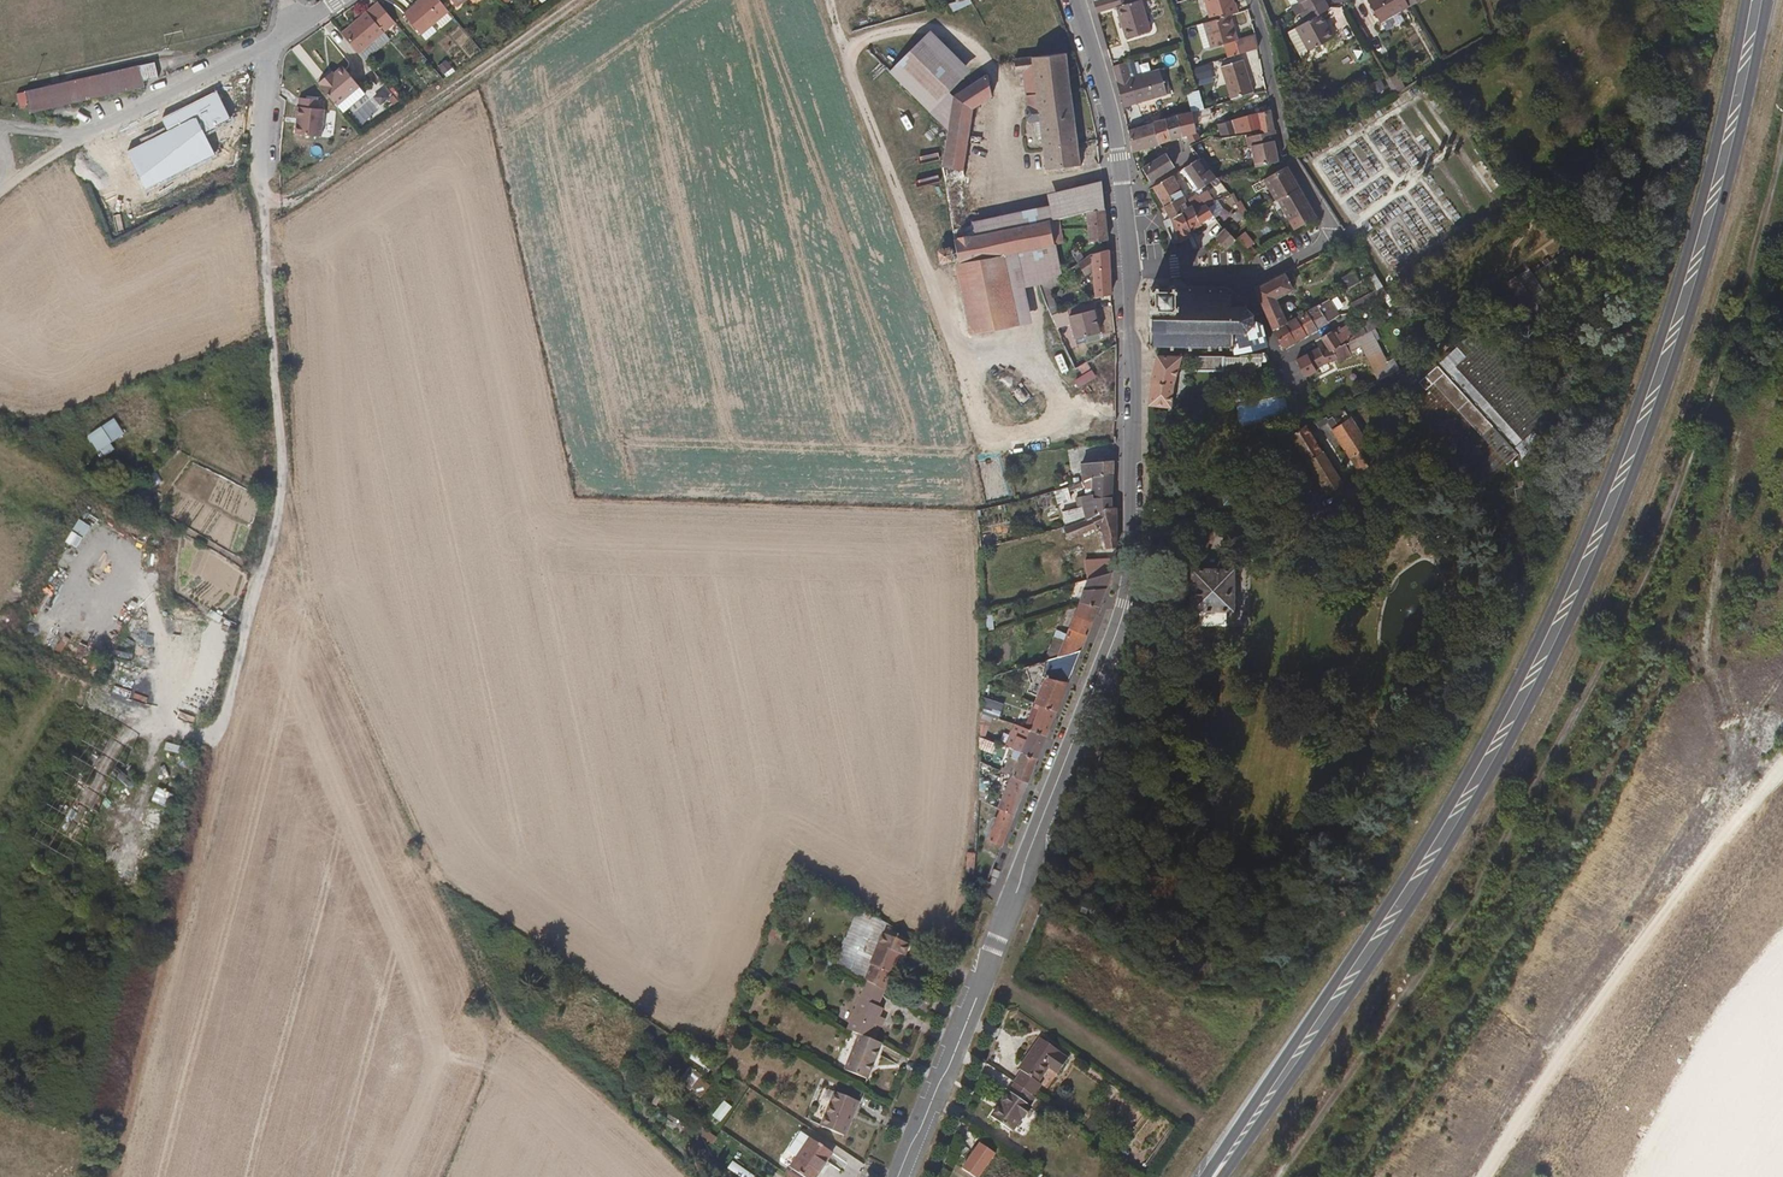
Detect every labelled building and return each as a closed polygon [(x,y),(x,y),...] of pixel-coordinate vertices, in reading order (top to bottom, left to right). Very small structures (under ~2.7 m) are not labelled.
[(433,0),(406,0),(394,10),(410,30),(439,8),(433,0)] [(953,19),(975,9),(971,0),(959,6),(958,7),(949,9),(953,19)] [(1110,1),(1095,6),(1098,18),(1118,11),(1128,41),(1152,33),(1142,3),(1132,7),(1129,0),(1113,0),(1110,1)] [(1216,22),(1228,18),(1233,16),(1244,13),(1239,0),(1208,0),(1216,22)] [(1300,2),(1305,12),(1326,1),(1325,0),(1288,0),(1291,6),(1300,2)] [(1405,0),(1375,0),(1371,2),(1382,24),(1410,9),(1408,6),(1405,0)] [(393,20),(377,1),(339,30),(361,57),(379,44),(373,36),(381,29),(393,20)] [(1326,1),(1305,12),(1302,14),(1306,22),(1287,32),(1299,55),(1333,37),(1321,14),(1330,10),(1326,1)] [(1305,12),(1300,2),(1291,6),(1296,16),(1302,14),(1305,12)] [(1234,36),(1238,34),(1233,16),(1228,18),(1234,36)] [(1234,36),(1228,18),(1216,22),(1205,25),(1213,50),(1233,44),(1237,42),(1234,36)] [(379,44),(387,37),(381,29),(373,36),(379,44)] [(1256,35),(1237,42),(1241,57),(1259,53),(1257,40),(1256,35)] [(973,77),(933,37),(892,78),(932,118),(973,77)] [(1081,167),(1067,60),(1016,67),(1018,79),(1020,78),(1021,87),(1026,87),(1037,85),(1038,96),(1027,98),(1029,109),(1026,112),(1027,121),(1031,123),(1041,122),(1048,171),(1081,167)] [(157,76),(154,62),(91,75),(25,89),(27,95),(19,97),(21,106),(29,104),(30,109),(91,96),(143,85),(142,80),(157,76)] [(1129,81),(1124,65),(1112,69),(1124,110),(1165,98),(1157,73),(1129,81)] [(1254,97),(1245,66),(1223,72),(1232,103),(1253,97),(1254,97)] [(335,105),(358,87),(342,67),(330,77),(328,74),(317,82),(335,105)] [(956,245),(985,238),(983,227),(973,229),(973,225),(964,172),(975,115),(995,102),(993,82),(957,106),(950,136),(943,170),(956,245)] [(1038,96),(1037,85),(1026,87),(1027,98),(1038,96)] [(1258,115),(1270,111),(1266,93),(1254,97),(1253,97),(1258,115)] [(322,100),(299,98),(298,106),(321,108),(322,100)] [(228,101),(165,130),(174,149),(189,142),(191,146),(216,135),(213,130),(237,120),(228,101)] [(321,108),(298,106),(296,134),(323,137),(325,109),(321,108)] [(1208,110),(1184,117),(1189,139),(1195,138),(1197,146),(1206,141),(1205,133),(1208,132),(1206,124),(1220,120),(1217,108),(1208,110)] [(1258,115),(1234,122),(1238,136),(1258,131),(1256,123),(1262,122),(1264,130),(1274,127),(1270,111),(1258,115)] [(1184,117),(1170,121),(1175,143),(1189,139),(1184,117)] [(1175,143),(1170,121),(1157,124),(1162,146),(1175,143)] [(1238,136),(1234,122),(1221,126),(1218,130),(1220,134),(1223,133),(1225,139),(1238,136)] [(1138,152),(1162,146),(1157,124),(1130,131),(1129,132),(1134,153),(1138,152)] [(1274,141),(1277,140),(1275,131),(1247,138),(1249,147),(1252,147),(1258,166),(1280,160),(1274,141)] [(1152,183),(1171,172),(1164,159),(1144,170),(1152,183)] [(1219,183),(1203,162),(1202,162),(1187,170),(1203,191),(1219,183)] [(1281,200),(1301,187),(1289,167),(1267,181),(1279,201),(1281,200)] [(1175,185),(1179,183),(1188,178),(1184,172),(1172,179),(1175,185)] [(1231,183),(1234,182),(1232,178),(1220,183),(1225,188),(1230,185),(1230,186),(1232,185),(1231,183)] [(1172,219),(1186,214),(1195,210),(1185,194),(1181,196),(1179,192),(1175,185),(1172,179),(1155,189),(1168,211),(1172,219)] [(1102,183),(1046,196),(1049,207),(1052,223),(1061,221),(1086,215),(1105,210),(1102,183)] [(1294,220),(1314,207),(1301,187),(1281,200),(1294,220)] [(1210,207),(1217,204),(1211,195),(1201,196),(1208,207),(1210,207)] [(1217,219),(1225,229),(1246,216),(1238,205),(1217,219)] [(985,238),(1047,224),(1052,223),(1049,207),(973,225),(973,229),(983,227),(985,238)] [(1202,208),(1195,210),(1186,214),(1194,236),(1204,231),(1203,228),(1217,219),(1210,207),(1208,207),(1203,209),(1202,208)] [(1108,232),(1105,210),(1086,215),(1089,243),(1108,242),(1108,232)] [(1194,236),(1186,214),(1172,219),(1182,244),(1190,241),(1194,239),(1193,237),(1194,236)] [(1047,224),(1052,247),(1052,248),(1066,245),(1061,221),(1052,223),(1047,224)] [(1052,247),(1047,224),(985,238),(956,245),(960,269),(1017,255),(1052,247)] [(1235,241),(1225,229),(1215,238),(1224,250),(1235,241)] [(1248,233),(1238,237),(1244,250),(1254,246),(1248,233)] [(1356,258),(1364,253),(1354,236),(1346,241),(1356,258)] [(1058,273),(1052,248),(1052,247),(1017,255),(1023,288),(1039,285),(1058,273)] [(1077,263),(1085,258),(1076,247),(1069,251),(1077,263)] [(1039,285),(1050,314),(1070,305),(1064,288),(1094,274),(1095,294),(1111,294),(1109,253),(1093,253),(1085,258),(1077,263),(1058,273),(1039,285)] [(1030,326),(1023,288),(1017,255),(960,269),(959,269),(970,337),(1030,326)] [(1261,290),(1275,332),(1286,325),(1292,322),(1279,300),(1299,288),(1290,273),(1261,290)] [(1163,288),(1161,285),(1155,285),(1151,288),(1151,293),(1154,297),(1153,302),(1151,304),(1151,343),(1149,343),(1149,345),(1151,345),(1151,347),(1151,348),(1153,348),(1153,347),(1174,347),(1174,349),(1177,348),(1177,347),(1192,347),(1192,349),(1195,349),(1195,347),(1209,347),(1209,349),(1211,349),(1211,347),(1219,347),(1219,349),(1221,349),(1221,347),(1231,347),(1231,349),(1234,349),(1234,347),(1248,348),(1250,350),(1264,341),(1255,326),(1248,322),(1252,316),(1253,317),(1254,315),(1252,314),(1245,308),(1245,307),(1243,306),(1243,308),(1237,308),(1237,300),(1238,299),(1236,297),(1235,299),(1230,294),(1230,293),(1228,293),(1228,294),(1220,294),(1220,292),(1218,292),(1218,294),(1211,294),(1211,292),(1209,292),(1209,294),(1193,293),(1193,292),(1191,292),(1191,293),(1182,293),(1182,289),(1180,287),(1172,286),(1170,288),(1163,288)] [(1091,296),(1070,305),(1050,314),(1056,331),(1072,327),(1075,339),(1100,332),(1091,296)] [(1323,313),(1319,305),(1310,310),(1320,327),(1335,319),(1329,309),(1323,313)] [(1320,327),(1310,310),(1299,317),(1308,334),(1320,327)] [(1308,334),(1299,317),(1292,322),(1286,325),(1296,342),(1308,334)] [(1385,323),(1382,318),(1376,321),(1379,326),(1385,323)] [(1376,321),(1376,319),(1369,323),(1373,329),(1379,326),(1376,321)] [(1363,326),(1367,333),(1373,329),(1369,323),(1363,326)] [(1286,325),(1275,332),(1284,349),(1296,342),(1286,325)] [(1324,337),(1332,351),(1335,349),(1345,344),(1350,342),(1356,338),(1349,325),(1341,329),(1335,333),(1334,331),(1324,337)] [(1381,379),(1396,370),(1373,329),(1367,333),(1358,337),(1361,343),(1381,379)] [(1353,348),(1361,343),(1358,337),(1356,338),(1350,342),(1353,348)] [(1335,349),(1339,357),(1342,362),(1352,356),(1345,344),(1335,349)] [(1467,353),(1458,344),(1421,378),(1427,385),(1438,376),(1511,458),(1519,451),(1525,457),(1548,436),(1537,425),(1523,437),(1456,363),(1467,353)] [(1115,355),(1114,345),(1085,362),(1089,369),(1115,355)] [(1321,367),(1329,363),(1324,355),(1321,349),(1299,362),(1307,377),(1321,369),(1321,367)] [(1332,351),(1324,355),(1329,363),(1339,357),(1335,349),(1332,351)] [(1224,369),(1239,369),(1239,357),(1217,358),(1201,358),(1196,374),(1224,373),(1224,369)] [(1171,382),(1180,359),(1159,359),(1152,377),(1149,406),(1169,406),(1171,382)] [(1316,423),(1320,429),(1330,423),(1326,417),(1316,423)] [(1339,425),(1336,420),(1330,423),(1359,471),(1377,460),(1351,417),(1339,425)] [(97,453),(125,438),(117,421),(88,436),(97,453)] [(1341,482),(1306,425),(1291,434),(1325,492),(1341,482)] [(1083,481),(1094,477),(1113,475),(1114,462),(1082,464),(1083,481)] [(1093,495),(1093,497),(1113,496),(1113,475),(1094,477),(1093,495)] [(1074,492),(1074,484),(1054,491),(1057,504),(1065,501),(1064,498),(1070,496),(1070,494),(1074,492)] [(1240,500),(1235,491),(1226,495),(1231,505),(1240,500)] [(1096,515),(1095,511),(1113,507),(1113,496),(1093,497),(1093,495),(1081,495),(1082,499),(1084,511),(1076,513),(1075,510),(1056,515),(1058,526),(1062,524),(1096,515)] [(1305,526),(1322,521),(1317,504),(1300,509),(1305,526)] [(1096,515),(1062,524),(1067,539),(1094,531),(1095,536),(1099,536),(1101,550),(1117,546),(1117,508),(1113,507),(1095,511),(1096,515)] [(1048,516),(1047,511),(1038,513),(1040,521),(1045,519),(1044,517),(1048,516)] [(1069,544),(1067,539),(1062,524),(1058,526),(1043,530),(1050,550),(1057,547),(1069,544)] [(1085,584),(1112,576),(1117,556),(1080,568),(1085,584)] [(1222,567),(1222,564),(1206,566),(1206,569),(1192,570),(1196,616),(1198,619),(1206,618),(1206,612),(1230,610),(1231,616),(1237,616),(1240,614),(1241,613),(1237,566),(1222,567)] [(1105,591),(1112,576),(1085,584),(1082,592),(1105,591)] [(1082,592),(1076,607),(1099,607),(1105,591),(1082,592)] [(1063,638),(1055,658),(1081,651),(1099,607),(1076,607),(1075,609),(1063,638)] [(1063,638),(1049,633),(1037,664),(1053,659),(1055,658),(1063,638)] [(1036,702),(1042,704),(1057,710),(1081,651),(1055,658),(1053,659),(1037,699),(1036,702)] [(1004,703),(988,697),(982,711),(1003,719),(1005,713),(1000,712),(1004,703)] [(1032,729),(1047,735),(1057,710),(1042,704),(1032,729)] [(1032,729),(1023,751),(1038,756),(1047,735),(1032,729)] [(994,750),(994,745),(1007,745),(1007,732),(995,732),(995,739),(979,739),(979,750),(994,750)] [(158,743),(156,749),(184,761),(187,755),(158,743)] [(1012,756),(1019,760),(1013,774),(1028,780),(1038,756),(1023,751),(1015,747),(1012,756)] [(998,803),(997,807),(999,808),(1014,814),(1028,780),(1013,774),(1001,804),(998,803)] [(990,791),(980,790),(980,800),(989,804),(990,791)] [(1014,814),(999,808),(987,839),(1002,845),(1014,814)] [(975,867),(977,853),(969,852),(968,867),(975,867)] [(870,986),(883,993),(885,994),(901,958),(907,960),(911,949),(886,937),(891,927),(846,901),(820,958),(870,986)] [(883,993),(870,986),(864,1000),(877,1007),(883,993)] [(877,1007),(864,1000),(850,1032),(863,1038),(873,1042),(886,1011),(877,1007)] [(870,1081),(885,1048),(873,1042),(863,1038),(849,1071),(870,1081)] [(1021,1075),(1014,1085),(1016,1086),(1034,1098),(1041,1088),(1038,1087),(1049,1071),(1060,1078),(1070,1064),(1059,1057),(1061,1054),(1041,1040),(1019,1073),(1021,1075)] [(701,1098),(712,1083),(689,1066),(678,1081),(701,1098)] [(1049,1094),(1060,1078),(1049,1071),(1038,1087),(1041,1088),(1049,1094)] [(1034,1098),(1016,1086),(993,1121),(1013,1135),(1031,1109),(1028,1107),(1034,1098)] [(847,1139),(860,1105),(839,1095),(824,1130),(847,1139)] [(723,1100),(713,1115),(720,1120),(731,1106),(723,1100)] [(837,1157),(816,1142),(796,1171),(804,1176),(823,1176),(837,1157)] [(731,1167),(746,1176),(752,1176),(753,1175),(735,1162),(731,1167)]
